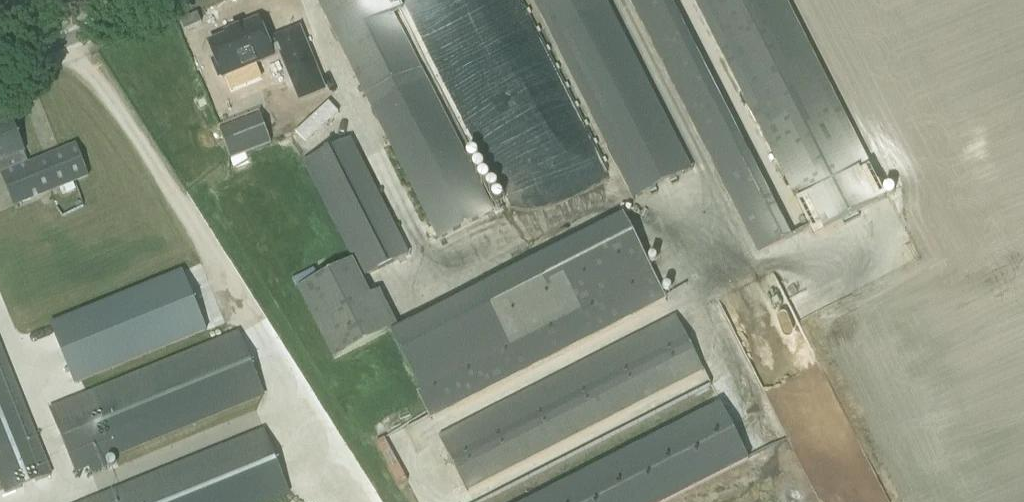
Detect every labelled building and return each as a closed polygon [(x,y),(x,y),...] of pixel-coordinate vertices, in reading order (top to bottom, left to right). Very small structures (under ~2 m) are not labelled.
[(399,0),(323,0),(319,2),(439,240),(493,213),(392,13),(403,8),(399,0)] [(635,199),(691,171),(603,0),(534,0),(635,199)] [(759,260),(789,245),(665,0),(627,0),(759,260)] [(878,199),(777,0),(687,0),(807,236),(878,199)] [(233,35),(207,46),(213,61),(211,66),(214,75),(220,77),(220,78),(222,78),(271,58),(279,55),(282,63),(306,53),(297,31),(273,41),(275,46),(268,49),(257,21),(231,31),(233,35)] [(219,130),(231,160),(272,144),(260,114),(219,130)] [(15,206),(89,176),(77,146),(29,165),(12,122),(0,128),(0,168),(3,175),(2,176),(15,206)] [(304,163),(362,279),(410,255),(352,139),(304,163)] [(422,392),(417,395),(426,412),(430,421),(666,300),(623,216),(552,252),(482,288),(512,346),(422,392)] [(183,271),(50,325),(75,385),(208,332),(183,271)] [(371,297),(315,326),(334,362),(391,332),(398,329),(380,293),(371,297)] [(813,501),(878,501),(810,339),(797,345),(797,344),(784,350),(780,341),(753,352),(734,306),(732,307),(813,501)] [(439,438),(467,493),(703,372),(675,317),(439,438)] [(89,469),(91,475),(108,468),(105,462),(265,397),(239,332),(50,409),(76,474),(89,469)] [(4,492),(50,474),(0,348),(0,483),(4,492)] [(530,501),(670,501),(749,462),(720,405),(530,501)] [(289,492),(265,433),(95,501),(265,501),(289,492)]
